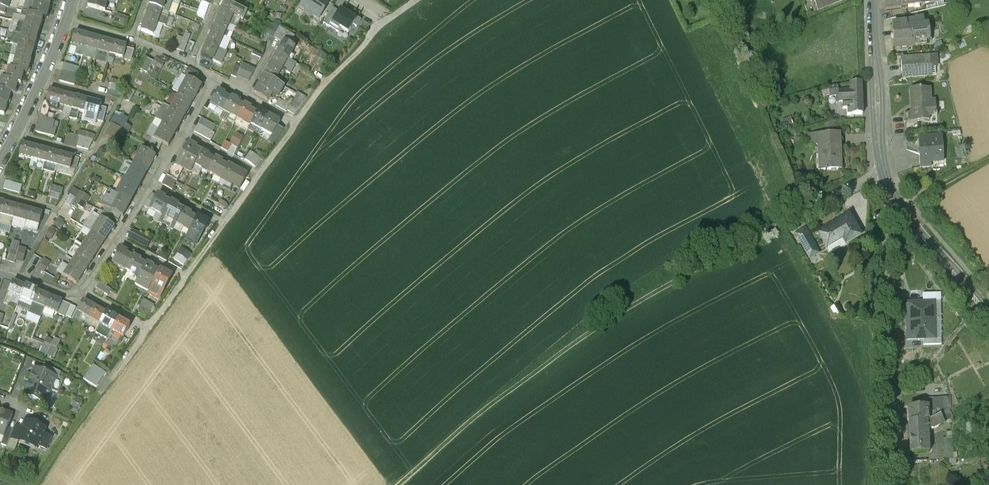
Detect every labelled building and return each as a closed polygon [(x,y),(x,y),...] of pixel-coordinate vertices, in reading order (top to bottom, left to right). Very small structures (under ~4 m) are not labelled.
[(35,3),(26,0),(23,11),(43,17),(46,18),(49,7),(35,3)] [(88,6),(104,11),(107,2),(115,4),(116,0),(89,0),(88,6)] [(150,7),(162,11),(166,0),(152,0),(150,7)] [(300,6),(306,10),(304,12),(312,17),(313,15),(319,18),(330,1),(328,0),(304,0),(300,6)] [(226,2),(218,20),(229,25),(234,15),(240,18),(244,11),(226,2)] [(162,11),(150,7),(145,19),(157,23),(162,11)] [(339,12),(330,25),(329,27),(339,33),(341,29),(348,33),(353,25),(356,27),(361,20),(350,13),(349,14),(346,12),(347,11),(341,7),(339,12)] [(330,25),(339,12),(333,8),(323,23),(329,27),(330,25)] [(43,17),(23,11),(23,12),(22,11),(21,17),(27,19),(25,24),(39,28),(43,17)] [(125,17),(116,14),(114,22),(123,25),(125,17)] [(941,15),(923,17),(924,24),(930,24),(932,37),(926,38),(926,44),(911,46),(912,52),(935,49),(945,45),(943,32),(951,31),(950,24),(945,25),(945,22),(942,23),(941,15)] [(923,17),(914,18),(914,19),(898,21),(898,22),(892,23),(893,28),(892,28),(893,32),(891,35),(893,37),(894,42),(895,47),(901,46),(906,45),(907,46),(911,46),(926,44),(926,38),(932,37),(930,24),(924,24),(923,17)] [(157,23),(145,19),(141,31),(153,35),(157,23)] [(229,25),(218,20),(212,31),(224,37),(229,25)] [(263,23),(260,30),(264,33),(268,25),(263,23)] [(39,28),(25,24),(22,35),(36,39),(39,28)] [(289,33),(279,28),(273,38),(281,43),(282,41),(284,42),(289,33)] [(224,37),(212,31),(207,43),(225,51),(230,40),(224,37)] [(88,35),(75,32),(71,47),(77,48),(75,54),(82,56),(88,35)] [(36,39),(22,35),(19,46),(33,50),(36,39)] [(100,38),(88,35),(82,56),(94,59),(97,51),(100,38)] [(177,36),(173,48),(179,50),(183,38),(177,36)] [(113,42),(100,38),(97,51),(94,59),(107,63),(109,54),(113,42)] [(183,38),(179,50),(184,52),(189,40),(183,38)] [(126,45),(113,42),(109,54),(123,58),(126,45)] [(284,42),(277,53),(288,59),(295,48),(284,42)] [(225,51),(207,43),(201,55),(221,65),(227,52),(225,51)] [(33,50),(19,46),(16,57),(30,61),(33,50)] [(288,59),(277,53),(271,64),(282,71),(288,59)] [(936,56),(901,58),(902,77),(929,75),(928,66),(931,66),(931,67),(935,66),(937,64),(936,56)] [(30,61),(16,57),(12,69),(24,72),(26,73),(30,61)] [(153,62),(146,58),(141,69),(148,73),(152,65),(156,67),(160,60),(155,58),(153,62)] [(79,68),(64,64),(63,71),(67,72),(77,75),(79,68)] [(282,71),(271,64),(264,76),(275,82),(282,71)] [(254,70),(242,65),(240,71),(238,76),(249,81),(254,70)] [(12,69),(3,66),(2,72),(7,74),(6,78),(6,79),(17,82),(20,83),(24,72),(12,69)] [(198,73),(188,68),(184,74),(195,80),(198,73)] [(275,82),(264,76),(254,94),(267,102),(274,91),(279,94),(284,86),(277,83),(275,82)] [(6,79),(6,78),(2,77),(0,85),(0,89),(10,92),(14,94),(17,82),(6,79)] [(201,86),(187,78),(179,94),(193,101),(201,86)] [(861,81),(850,83),(850,100),(862,98),(861,81)] [(109,83),(108,89),(120,93),(122,87),(117,85),(109,83)] [(837,85),(828,87),(829,97),(839,95),(837,85)] [(920,87),(910,88),(911,112),(905,113),(905,122),(917,121),(929,120),(929,116),(936,116),(935,101),(928,101),(927,88),(920,88),(920,87)] [(0,89),(0,101),(7,103),(10,92),(0,89)] [(50,90),(46,102),(43,101),(39,117),(47,119),(49,109),(58,112),(59,105),(63,93),(50,90)] [(218,90),(210,105),(217,109),(218,107),(224,110),(230,99),(224,96),(225,94),(218,90)] [(75,97),(63,93),(59,105),(72,109),(75,97)] [(193,101),(179,94),(171,108),(185,116),(193,101)] [(88,100),(75,97),(72,109),(70,117),(77,119),(79,111),(85,112),(88,100)] [(237,101),(231,97),(230,99),(224,110),(223,112),(230,116),(227,120),(234,123),(236,119),(243,106),(237,103),(237,101)] [(862,98),(850,100),(850,106),(847,106),(847,114),(863,113),(862,98)] [(100,103),(88,100),(85,112),(82,120),(89,122),(92,119),(96,120),(100,106),(100,103)] [(293,101),(289,108),(293,110),(297,103),(293,101)] [(171,108),(164,104),(156,119),(163,123),(177,131),(185,116),(171,108)] [(251,108),(244,104),(243,106),(236,119),(243,123),(244,121),(250,124),(256,113),(250,110),(251,108)] [(100,106),(96,120),(103,122),(107,108),(100,106)] [(269,116),(258,110),(256,113),(250,124),(261,130),(269,116)] [(269,116),(261,130),(271,136),(272,136),(277,127),(280,121),(269,116)] [(39,117),(37,124),(53,128),(55,121),(47,119),(39,117)] [(215,126),(201,119),(198,124),(210,131),(212,132),(215,126)] [(126,124),(121,121),(118,127),(123,130),(126,124)] [(163,123),(159,130),(152,126),(147,135),(155,139),(169,146),(177,131),(163,123)] [(53,128),(37,124),(35,131),(55,137),(57,129),(53,128)] [(118,127),(112,124),(106,134),(117,141),(123,130),(118,127)] [(131,127),(126,124),(123,130),(128,133),(131,127)] [(210,131),(198,124),(196,129),(207,135),(210,131)] [(277,127),(272,136),(271,136),(268,142),(273,144),(283,130),(277,127)] [(123,130),(120,136),(125,139),(128,133),(123,130)] [(838,133),(809,134),(809,145),(821,144),(822,169),(820,169),(841,169),(840,153),(838,153),(838,133)] [(236,134),(231,144),(238,148),(243,138),(236,134)] [(941,137),(920,138),(921,153),(919,153),(920,167),(930,167),(929,159),(942,158),(942,161),(941,137)] [(231,145),(224,142),(221,148),(227,151),(231,145)] [(35,147),(22,143),(19,156),(32,159),(35,147)] [(196,147),(189,143),(181,158),(188,162),(189,160),(195,163),(201,152),(195,149),(196,147)] [(48,150),(35,147),(32,159),(44,162),(48,150)] [(142,149),(134,164),(147,172),(156,156),(142,149)] [(263,155),(255,149),(252,153),(260,159),(263,155)] [(60,153),(48,150),(44,162),(57,166),(60,153)] [(209,154),(202,150),(201,152),(195,163),(194,165),(201,169),(202,167),(208,170),(208,171),(214,159),(208,156),(209,154)] [(252,153),(250,152),(245,160),(255,167),(260,159),(252,153)] [(73,157),(60,153),(57,166),(69,169),(73,157)] [(222,161),(215,157),(214,159),(208,171),(208,170),(207,172),(214,176),(215,174),(221,178),(227,167),(227,166),(221,163),(222,161)] [(181,158),(178,164),(191,171),(194,165),(195,163),(189,160),(188,162),(181,158)] [(147,172),(134,164),(125,179),(139,186),(147,172)] [(247,175),(228,165),(227,166),(227,167),(221,178),(220,179),(239,190),(247,175)] [(176,176),(169,172),(167,176),(174,180),(176,176)] [(174,180),(167,176),(165,180),(172,184),(174,180)] [(139,186),(125,179),(117,194),(131,201),(139,186)] [(117,194),(109,189),(100,204),(109,209),(117,194)] [(856,204),(866,200),(862,189),(851,194),(856,204)] [(131,201),(117,194),(109,209),(112,211),(121,216),(122,217),(131,201)] [(150,210),(156,197),(151,194),(144,206),(150,210)] [(165,199),(158,195),(150,210),(157,213),(153,220),(160,223),(170,204),(164,200),(165,199)] [(57,200),(47,197),(45,203),(55,206),(57,200)] [(228,205),(221,200),(218,204),(225,208),(228,205)] [(178,206),(171,202),(170,204),(160,223),(173,230),(176,224),(183,211),(177,208),(178,206)] [(16,207),(4,203),(0,216),(13,219),(16,207)] [(225,208),(218,204),(215,207),(222,212),(225,208)] [(29,210),(16,207),(13,219),(25,222),(29,210)] [(184,209),(183,211),(176,224),(183,228),(184,226),(190,229),(196,218),(190,215),(191,213),(184,209)] [(42,214),(29,210),(25,222),(38,226),(42,214)] [(121,216),(112,211),(109,216),(118,222),(121,216)] [(46,225),(49,213),(43,212),(40,224),(46,225)] [(104,221),(101,219),(93,214),(84,228),(92,233),(105,242),(114,227),(104,221)] [(849,214),(818,232),(830,252),(861,234),(849,214)] [(109,216),(107,216),(104,221),(114,227),(118,222),(109,216)] [(208,222),(197,216),(196,218),(190,229),(189,231),(200,237),(208,222)] [(59,217),(54,223),(74,238),(79,232),(59,217)] [(815,247),(804,229),(796,233),(806,251),(815,247)] [(140,235),(133,231),(131,230),(127,238),(146,248),(150,240),(140,235)] [(189,231),(185,239),(196,245),(200,237),(189,231)] [(92,233),(88,239),(80,234),(75,243),(82,247),(95,256),(105,242),(92,233)] [(8,241),(3,259),(7,260),(12,242),(8,241)] [(26,249),(19,247),(17,251),(15,260),(22,262),(26,249)] [(82,247),(73,262),(86,270),(95,256),(82,247)] [(191,255),(180,248),(177,253),(187,261),(191,255)] [(17,251),(11,249),(8,260),(14,262),(15,260),(17,251)] [(128,253),(120,249),(112,264),(120,267),(121,266),(126,269),(127,269),(133,258),(132,258),(127,254),(128,253)] [(187,261),(177,253),(173,259),(183,266),(187,261)] [(141,260),(133,256),(132,258),(133,258),(127,269),(126,269),(125,271),(133,275),(134,273),(139,276),(140,276),(146,265),(145,264),(140,261),(141,260)] [(43,262),(39,259),(34,266),(38,268),(43,262)] [(43,262),(38,268),(44,272),(50,263),(44,259),(43,262)] [(86,270),(73,262),(63,276),(76,285),(86,270)] [(154,267),(146,263),(145,264),(146,265),(140,276),(139,276),(135,285),(148,292),(159,272),(158,272),(153,268),(154,267)] [(159,272),(148,292),(147,294),(158,300),(171,276),(160,269),(158,272),(159,272)] [(108,283),(101,278),(99,283),(106,287),(108,283)] [(25,287),(13,282),(8,293),(20,298),(25,287)] [(106,287),(99,283),(95,288),(107,296),(111,290),(106,287)] [(37,292),(25,287),(20,298),(32,303),(37,292)] [(49,297),(37,292),(32,303),(44,308),(49,297)] [(61,302),(49,297),(44,308),(56,313),(61,302)] [(907,301),(907,321),(935,320),(935,300),(907,301)] [(95,307),(83,301),(77,312),(88,318),(95,307)] [(153,307),(143,301),(141,306),(143,307),(150,312),(153,307)] [(70,305),(63,303),(58,314),(64,317),(70,305)] [(70,305),(65,316),(70,318),(75,308),(70,305)] [(106,313),(95,307),(88,318),(100,324),(106,313)] [(150,312),(143,307),(140,311),(147,316),(150,312)] [(117,320),(106,313),(100,324),(111,331),(117,320)] [(129,326),(117,320),(111,331),(123,337),(129,326)] [(935,320),(907,321),(908,337),(935,336),(935,320)] [(100,324),(96,334),(107,340),(111,331),(100,324)] [(107,340),(105,343),(113,348),(118,345),(123,337),(111,331),(107,340)] [(53,340),(47,337),(45,343),(51,346),(53,340)] [(59,343),(53,340),(51,346),(57,348),(59,343)] [(51,346),(45,343),(42,348),(48,351),(51,346)] [(57,348),(51,346),(48,351),(54,354),(57,348)] [(39,355),(45,358),(48,351),(42,348),(39,355)] [(108,369),(101,364),(98,369),(105,373),(108,369)] [(105,373),(98,369),(93,365),(84,379),(97,388),(106,374),(105,373)] [(56,376),(34,367),(29,381),(51,390),(56,376)] [(51,390),(29,381),(23,395),(36,400),(45,404),(51,390)] [(943,400),(935,400),(935,396),(926,396),(927,399),(928,404),(928,410),(936,410),(936,415),(954,406),(954,395),(943,395),(943,400)] [(45,404),(36,400),(34,406),(45,410),(47,405),(45,404)] [(928,404),(908,405),(908,419),(926,419),(929,418),(928,410),(928,404)] [(953,416),(949,409),(940,413),(944,421),(953,416)] [(0,410),(0,435),(4,436),(7,428),(12,415),(0,410)] [(926,420),(927,427),(932,427),(944,421),(940,413),(926,420)] [(926,419),(908,419),(909,451),(927,450),(926,419)] [(22,429),(18,441),(37,448),(38,445),(43,434),(45,428),(35,425),(35,426),(25,422),(22,429)] [(13,430),(10,438),(18,441),(22,429),(14,426),(13,430)] [(4,436),(1,444),(6,446),(10,438),(13,430),(7,428),(4,436)] [(951,430),(946,430),(946,436),(942,436),(943,457),(956,457),(956,451),(952,451),(951,430)] [(51,437),(43,434),(38,445),(46,448),(51,437)] [(977,480),(988,478),(988,463),(983,464),(984,471),(975,472),(977,480)]
